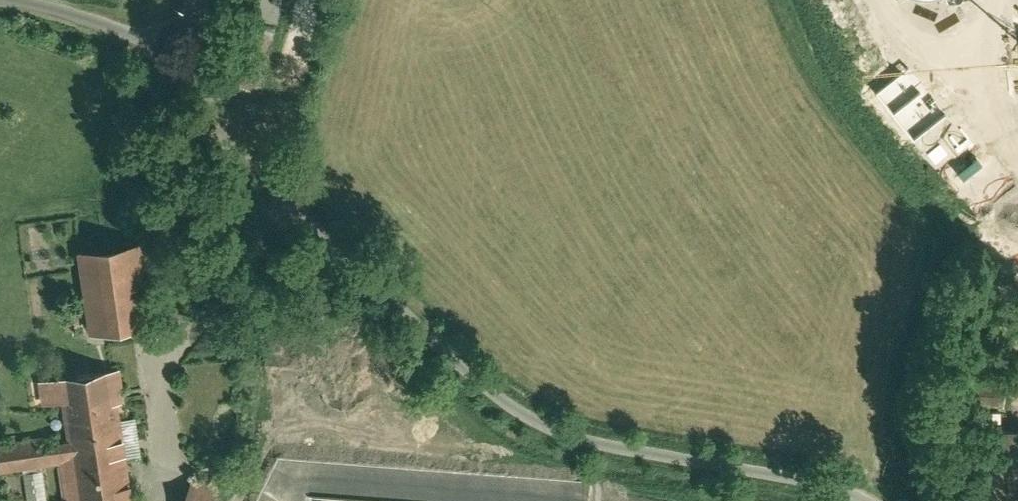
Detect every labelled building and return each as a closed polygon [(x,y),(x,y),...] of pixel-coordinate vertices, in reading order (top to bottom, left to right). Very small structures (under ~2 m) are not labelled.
[(148,240),(74,250),(83,319),(86,334),(159,324),(148,240)] [(112,368),(30,380),(33,405),(59,402),(64,438),(56,439),(55,434),(0,441),(0,472),(57,464),(63,500),(130,500),(125,466),(151,462),(146,424),(120,428),(112,368)] [(985,428),(985,500),(1017,500),(1017,428),(985,428)] [(189,475),(179,500),(223,500),(228,489),(189,475)] [(43,483),(25,485),(27,500),(45,500),(43,483)]
